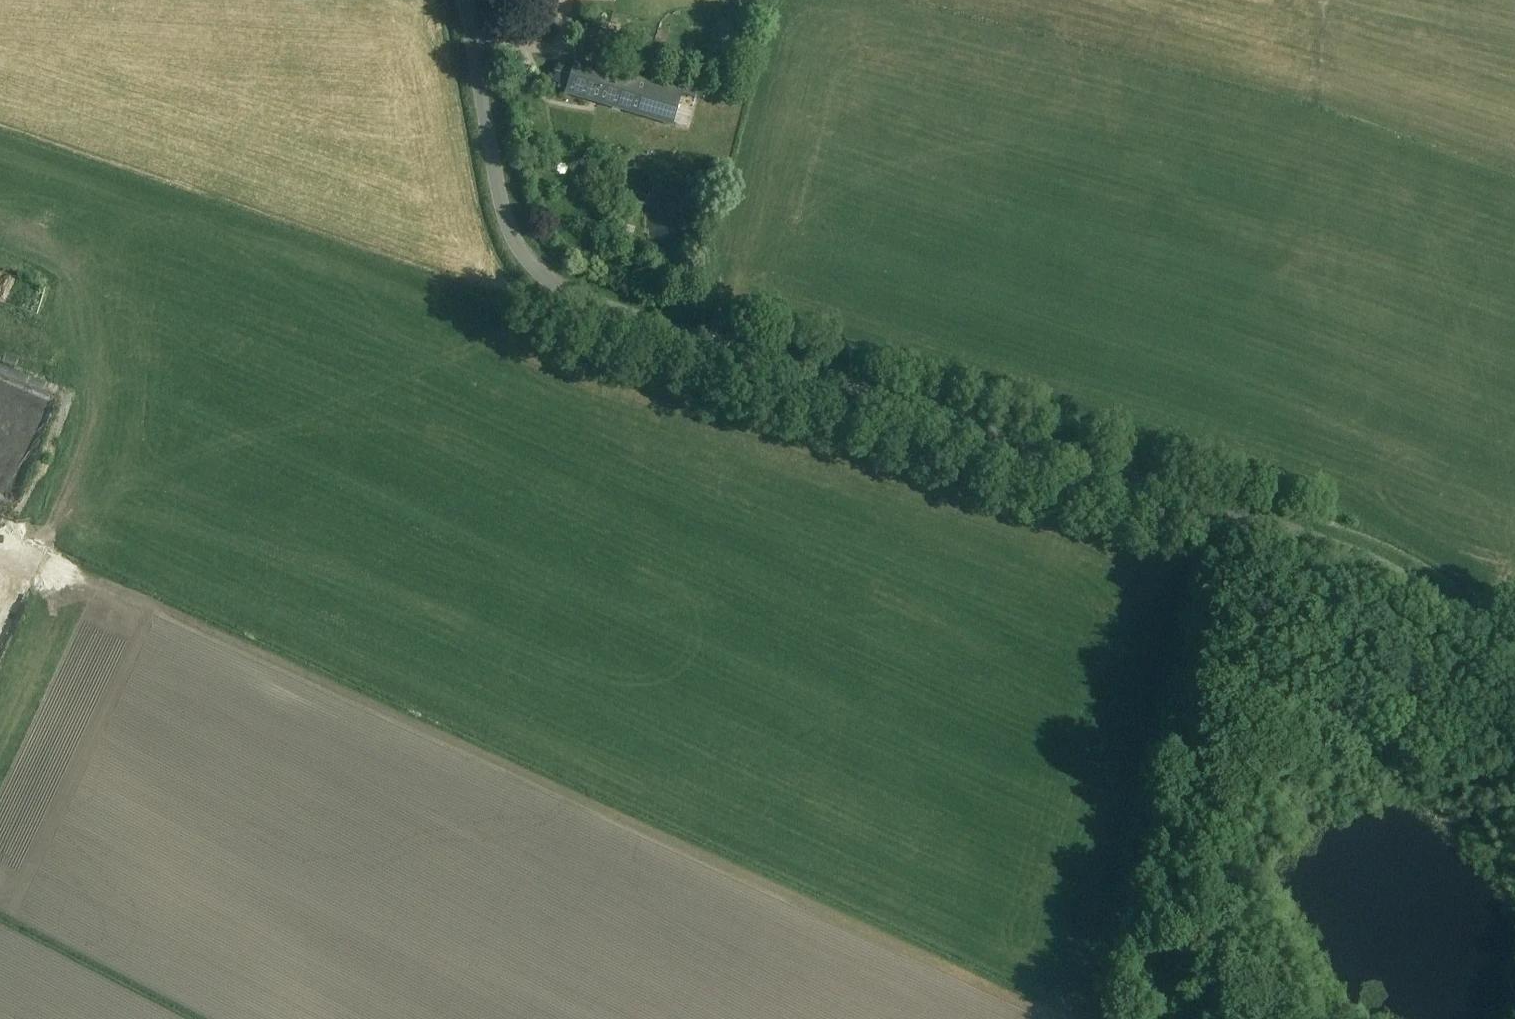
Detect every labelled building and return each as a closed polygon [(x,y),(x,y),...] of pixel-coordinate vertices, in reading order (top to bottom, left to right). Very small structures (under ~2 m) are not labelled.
[(580,38),(620,50),(624,36),(584,24),(580,38)] [(507,70),(521,67),(518,53),(504,55),(507,70)] [(682,91),(574,59),(572,68),(557,63),(552,81),(566,85),(564,94),(671,126),(682,91)] [(686,82),(683,94),(703,100),(706,88),(686,82)] [(615,222),(613,229),(623,232),(625,225),(615,222)] [(612,247),(605,260),(616,266),(623,253),(612,247)]
